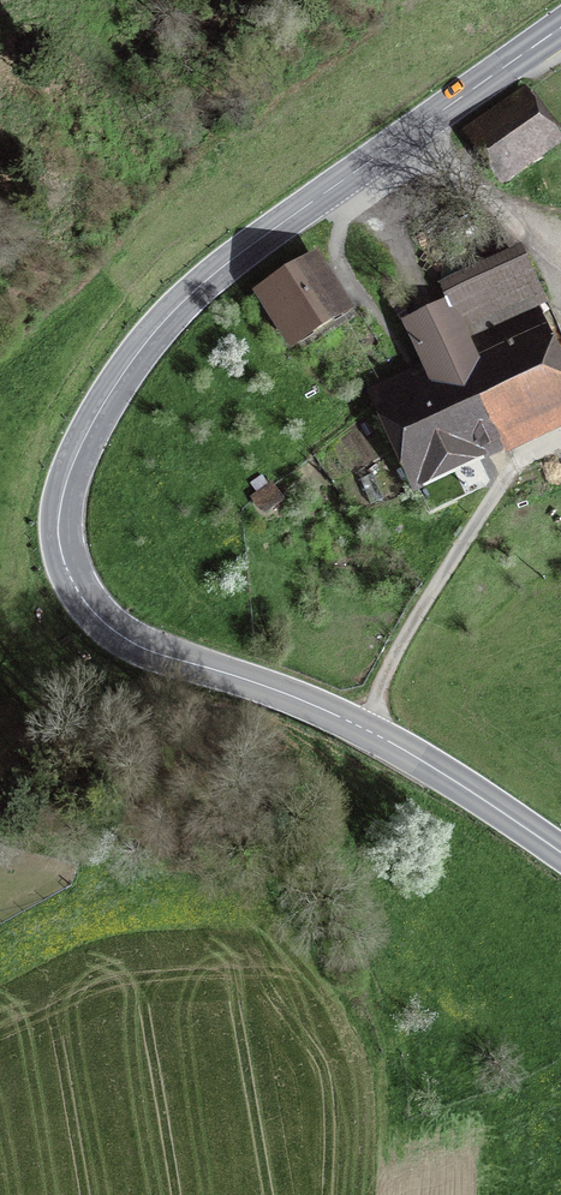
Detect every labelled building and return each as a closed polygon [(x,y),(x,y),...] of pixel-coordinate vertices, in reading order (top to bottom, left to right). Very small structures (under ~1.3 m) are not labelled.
[(551,136),(526,101),(475,137),(500,172),(551,136)] [(421,471),(560,406),(560,344),(551,323),(474,358),(461,330),(538,294),(521,258),(443,295),(446,303),(409,320),(435,376),(388,399),(421,471)] [(295,339),(341,310),(312,264),(266,293),(295,339)] [(248,502),(263,521),(282,506),(267,488),(248,502)]
